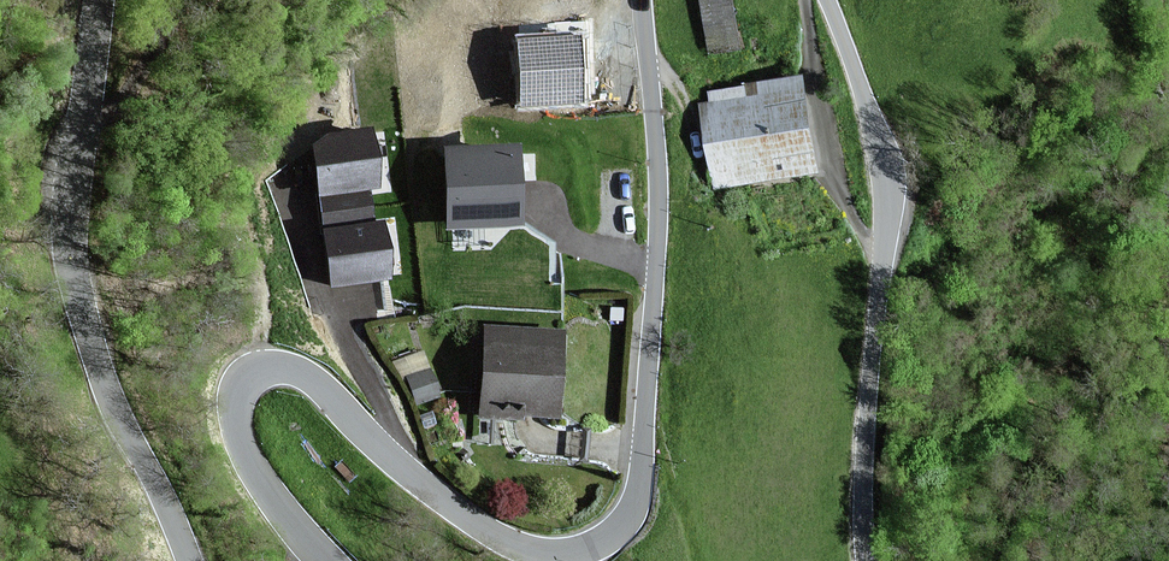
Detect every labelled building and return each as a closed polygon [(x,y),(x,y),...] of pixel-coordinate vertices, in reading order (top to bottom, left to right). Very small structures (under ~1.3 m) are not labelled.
[(732,0),(702,0),(708,41),(737,37),(732,0)] [(581,100),(578,38),(523,41),(526,103),(581,100)] [(709,104),(700,105),(713,186),(814,171),(799,79),(707,93),(709,104)] [(372,132),(333,136),(320,148),(325,191),(372,186),(378,185),(372,132)] [(520,223),(518,148),(452,149),(454,225),(520,223)] [(329,231),(376,226),(372,186),(325,191),(329,231)] [(389,275),(384,225),(376,226),(329,231),(334,281),(389,275)] [(552,334),(478,332),(475,414),(550,416),(552,334)]
